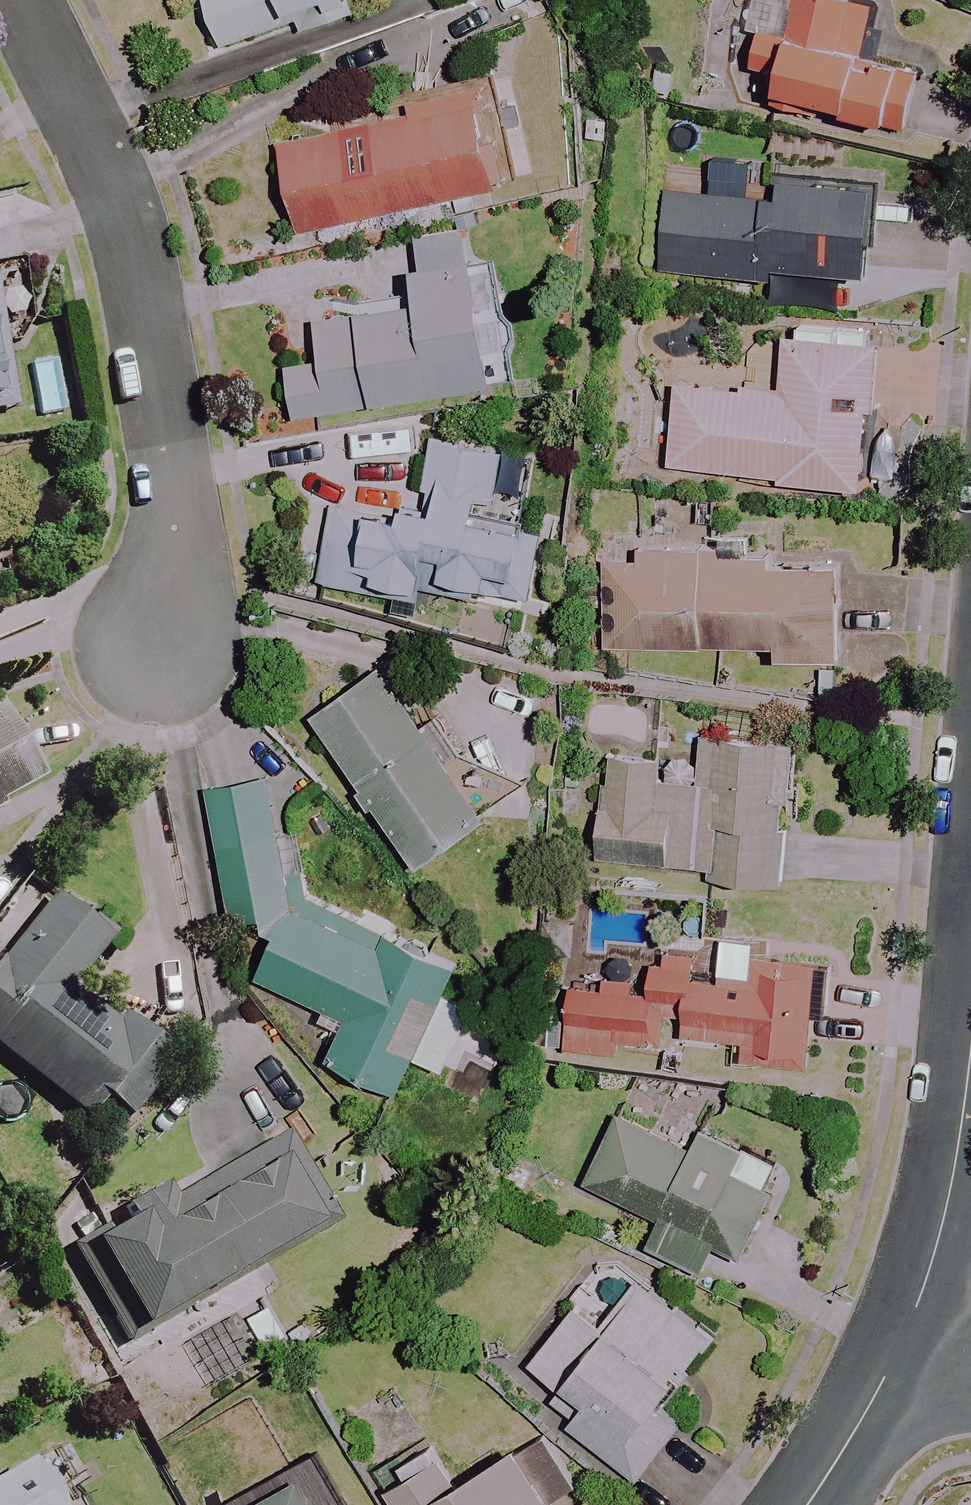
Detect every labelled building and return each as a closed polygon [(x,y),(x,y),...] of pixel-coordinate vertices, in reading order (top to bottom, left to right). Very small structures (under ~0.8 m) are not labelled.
[(224,47),(295,22),(302,41),(369,17),(363,0),(207,0),(224,47)] [(843,0),(764,0),(746,66),(784,76),(780,95),(906,129),(921,74),(860,57),(873,8),(843,0)] [(527,180),(503,76),(397,100),(279,127),(303,231),(527,180)] [(693,174),(662,173),(658,272),(774,277),(774,269),(874,273),(877,184),(769,180),(768,191),(693,188),(693,174)] [(474,265),(469,230),(415,238),(424,298),(320,315),(327,362),(290,368),(298,416),(510,383),(491,263),(474,265)] [(12,398),(0,321),(0,400),(12,398)] [(877,406),(880,345),(870,344),(871,328),(798,324),(797,340),(790,340),(787,392),(677,386),(673,468),(784,474),(784,481),(866,486),(871,406),(877,406)] [(480,499),(495,501),(497,490),(530,495),(535,453),(434,440),(423,521),(334,509),(324,584),(389,592),(390,584),(477,595),(478,589),(532,597),(541,532),(477,523),(480,499)] [(724,559),(724,549),(608,547),(606,646),(778,649),(777,659),(842,660),(843,561),(724,559)] [(465,781),(383,672),(315,723),(423,867),(519,795),(493,760),(465,781)] [(0,715),(0,805),(39,783),(0,715)] [(816,747),(669,733),(668,752),(598,745),(588,857),(711,869),(710,878),(802,887),(816,747)] [(302,884),(285,777),(207,790),(228,921),(252,918),(283,933),(262,976),(352,1020),(334,1057),(401,1090),(418,1055),(445,1068),(476,1006),(446,991),(460,961),(391,927),(302,884)] [(57,896),(0,968),(0,1048),(88,1117),(104,1097),(128,1115),(173,1057),(115,1011),(106,1023),(67,993),(110,938),(57,896)] [(813,1064),(821,962),(697,952),(576,943),(568,1048),(617,1052),(618,1041),(665,1045),(667,1016),(683,1017),(682,1035),(745,1039),(743,1059),(813,1064)] [(692,1150),(618,1117),(588,1184),(662,1217),(649,1247),(702,1271),(714,1243),(743,1256),(782,1168),(700,1132),(692,1150)] [(331,1221),(283,1135),(167,1200),(162,1192),(122,1214),(126,1220),(84,1243),(133,1332),(331,1221)] [(626,1280),(606,1265),(532,1365),(566,1390),(550,1411),(639,1478),(679,1424),(658,1408),(713,1335),(631,1274),(626,1280)] [(544,1432),(459,1481),(436,1441),(382,1472),(401,1504),(556,1504),(579,1492),(544,1432)] [(32,1463),(0,1481),(0,1504),(56,1504),(32,1463)] [(298,1477),(251,1504),(314,1504),(298,1477)]
